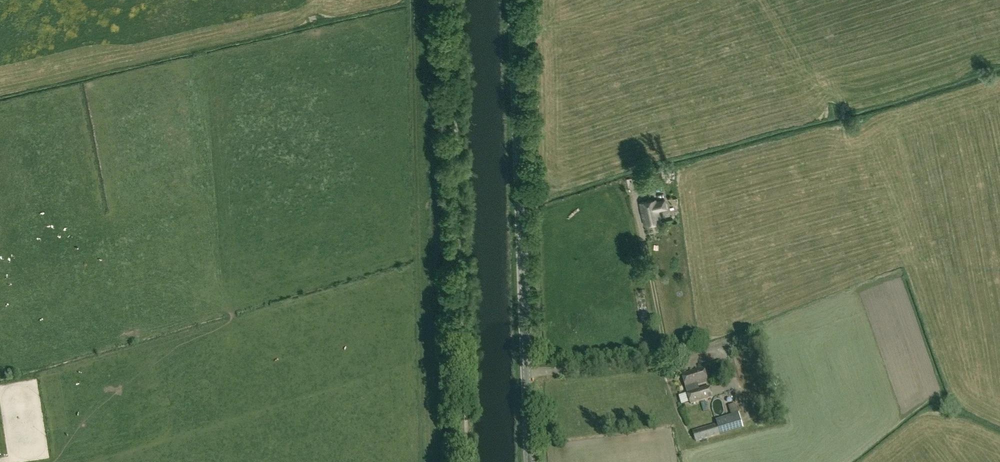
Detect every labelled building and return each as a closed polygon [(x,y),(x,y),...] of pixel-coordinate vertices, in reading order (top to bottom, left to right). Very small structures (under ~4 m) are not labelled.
[(658,210),(666,208),(664,200),(656,201),(656,200),(640,203),(645,224),(660,221),(658,210)] [(690,404),(713,398),(709,386),(699,389),(698,385),(708,382),(704,367),(682,374),(686,389),(687,393),(690,404)] [(716,424),(693,431),(696,442),(743,428),(739,413),(715,420),(716,424)]
